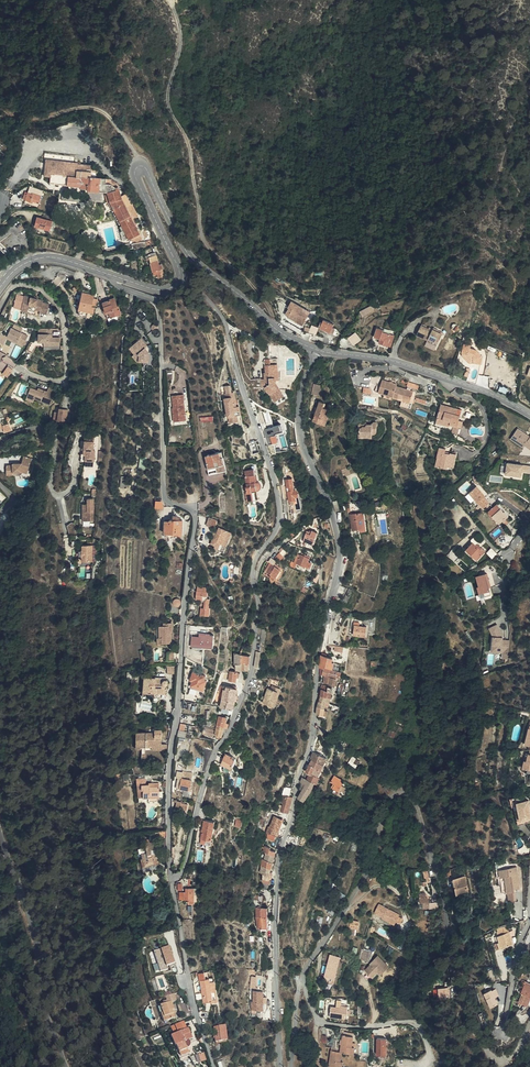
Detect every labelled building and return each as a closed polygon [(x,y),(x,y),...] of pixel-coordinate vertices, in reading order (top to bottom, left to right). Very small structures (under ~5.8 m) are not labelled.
[(130,196),(125,198),(123,189),(122,189),(120,189),(115,185),(115,182),(110,182),(110,181),(103,179),(101,179),(102,174),(103,173),(97,172),(98,167),(86,166),(87,164),(83,163),(83,164),(69,162),(52,159),(49,176),(53,177),(56,177),(56,178),(55,181),(55,184),(84,188),(84,189),(92,190),(92,191),(112,194),(112,196),(110,196),(112,202),(112,204),(114,203),(123,222),(132,242),(134,241),(136,245),(139,243),(140,245),(143,243),(145,242),(135,221),(130,209),(135,206),(130,196)] [(31,195),(27,193),(26,198),(32,201),(32,202),(35,203),(36,201),(42,203),(45,196),(36,192),(36,194),(31,193),(31,195)] [(130,209),(135,221),(140,219),(135,206),(130,209)] [(56,223),(39,218),(38,222),(40,223),(38,227),(53,232),(56,223)] [(161,267),(159,260),(159,259),(152,261),(153,262),(157,277),(158,276),(163,275),(162,272),(165,272),(164,266),(161,267)] [(95,294),(83,291),(79,308),(95,312),(96,305),(93,304),(95,294)] [(111,298),(103,301),(109,317),(122,312),(119,304),(118,304),(116,299),(111,301),(111,298)] [(30,302),(17,299),(14,312),(20,314),(19,318),(39,323),(40,318),(47,320),(49,309),(44,306),(40,305),(40,302),(32,301),(30,302)] [(289,317),(298,322),(299,320),(305,323),(311,311),(292,301),(289,307),(290,307),(286,314),(290,316),(289,317)] [(360,310),(363,316),(375,310),(372,304),(360,310)] [(377,316),(374,311),(363,317),(366,322),(377,316)] [(0,334),(0,344),(3,345),(6,340),(22,347),(27,334),(22,332),(24,328),(16,324),(14,328),(12,327),(7,337),(0,333),(0,334)] [(312,324),(309,332),(316,335),(319,327),(312,324)] [(53,327),(53,326),(40,325),(40,338),(45,339),(45,342),(60,343),(61,335),(53,334),(49,334),(49,331),(53,331),(53,327)] [(418,333),(426,337),(429,328),(423,325),(418,333)] [(326,329),(324,335),(334,338),(337,330),(327,326),(326,329)] [(428,338),(428,340),(439,342),(443,335),(439,333),(441,330),(435,327),(435,329),(430,326),(429,328),(426,337),(428,338)] [(384,329),(378,327),(375,336),(381,338),(380,342),(392,346),(396,335),(384,331),(384,329)] [(356,331),(349,337),(354,344),(362,339),(356,331)] [(40,343),(40,338),(35,337),(28,347),(33,350),(37,343),(40,343)] [(143,344),(140,339),(133,344),(140,354),(139,361),(148,362),(147,365),(155,366),(158,354),(151,353),(151,349),(146,342),(143,344)] [(471,348),(472,344),(466,343),(463,352),(471,354),(473,349),(471,348)] [(140,354),(133,344),(130,346),(135,352),(132,354),(137,363),(139,361),(140,354)] [(477,350),(473,348),(473,353),(476,353),(474,362),(482,363),(483,356),(477,350)] [(279,358),(265,359),(264,360),(264,361),(264,363),(266,365),(267,372),(265,372),(265,378),(266,387),(276,401),(284,395),(275,382),(277,381),(277,380),(280,379),(279,358)] [(9,365),(3,373),(8,376),(14,369),(9,365)] [(261,378),(253,379),(253,388),(259,388),(262,387),(261,378)] [(403,396),(411,399),(412,395),(414,391),(397,385),(397,383),(383,379),(379,391),(385,393),(394,396),(394,397),(402,399),(403,396)] [(323,386),(314,384),(312,394),(321,396),(323,386)] [(27,395),(34,398),(35,398),(36,397),(51,403),(56,389),(49,386),(48,390),(44,389),(43,392),(36,390),(30,388),(27,395)] [(228,397),(225,397),(228,416),(229,416),(230,422),(238,421),(238,415),(241,414),(239,402),(236,403),(235,391),(227,392),(228,397)] [(179,419),(179,422),(186,421),(183,395),(172,397),(173,409),(172,409),(173,419),(179,419)] [(321,400),(313,420),(326,425),(329,415),(328,415),(330,409),(325,407),(327,402),(321,400)] [(463,409),(442,404),(437,422),(451,425),(451,423),(455,424),(460,425),(462,426),(464,420),(460,419),(463,409)] [(67,421),(68,409),(60,408),(58,419),(67,421)] [(373,424),(368,425),(368,423),(366,421),(363,422),(361,423),(360,423),(359,424),(359,426),(361,428),(361,434),(362,435),(364,435),(365,437),(371,437),(373,435),(374,434),(376,434),(378,432),(378,426),(379,425),(379,423),(378,421),(374,421),(372,423),(373,424)] [(5,432),(12,430),(10,422),(3,424),(5,432)] [(528,434),(518,427),(514,434),(518,437),(516,439),(525,445),(529,448),(529,438),(529,439),(526,436),(528,434)] [(95,449),(96,435),(87,434),(86,439),(82,439),(82,444),(84,444),(83,459),(96,460),(97,449),(95,449)] [(277,434),(271,436),(273,443),(279,442),(277,434)] [(518,437),(514,434),(511,438),(524,447),(525,445),(516,439),(518,437)] [(440,446),(438,457),(443,458),(441,466),(447,468),(448,465),(454,466),(457,453),(446,451),(447,447),(440,446)] [(224,459),(223,451),(206,455),(209,468),(216,466),(218,472),(227,470),(225,458),(224,459)] [(32,458),(24,456),(22,462),(14,463),(14,464),(14,465),(8,465),(8,472),(15,471),(22,471),(28,472),(32,458)] [(508,462),(506,473),(522,476),(523,471),(529,472),(529,465),(508,462)] [(344,476),(350,475),(348,467),(342,469),(344,476)] [(256,482),(255,474),(256,474),(255,469),(245,470),(246,475),(247,486),(246,486),(247,492),(246,493),(248,505),(257,504),(256,500),(259,499),(257,489),(258,489),(259,488),(260,487),(260,486),(260,484),(259,483),(258,482),(256,482)] [(295,490),(293,478),(286,479),(289,501),(297,499),(297,496),(299,496),(298,489),(295,490)] [(470,492),(484,508),(490,503),(485,496),(486,495),(478,485),(470,492)] [(95,519),(94,497),(88,497),(88,502),(83,503),(84,519),(95,519)] [(504,512),(498,504),(490,511),(500,523),(505,518),(506,519),(509,516),(505,511),(504,512)] [(369,533),(366,515),(353,517),(356,532),(364,531),(364,535),(368,535),(369,533)] [(178,518),(178,516),(172,516),(172,521),(170,521),(170,522),(164,522),(164,534),(166,533),(166,538),(177,538),(177,537),(183,537),(183,520),(180,520),(180,518),(178,518)] [(216,537),(215,536),(212,545),(216,546),(215,549),(224,553),(233,533),(220,528),(218,533),(216,537)] [(316,548),(320,536),(315,534),(313,534),(311,538),(308,537),(306,545),(316,548)] [(82,546),(82,557),(80,557),(79,558),(78,558),(78,559),(78,560),(78,561),(78,562),(79,563),(80,564),(81,564),(82,564),(82,565),(86,565),(86,560),(86,555),(85,555),(85,548),(86,549),(86,544),(82,544),(82,537),(75,537),(75,546),(82,546)] [(486,550),(478,543),(477,544),(474,542),(476,540),(473,538),(471,540),(474,543),(467,550),(477,559),(486,550)] [(96,560),(96,544),(86,544),(86,549),(85,548),(85,555),(86,555),(86,560),(96,560)] [(487,552),(493,557),(498,552),(492,547),(487,552)] [(276,567),(279,563),(277,563),(274,568),(282,573),(283,571),(276,567)] [(269,576),(274,568),(271,567),(265,577),(268,579),(269,576)] [(277,581),(282,573),(274,568),(269,576),(274,579),(277,581)] [(491,571),(487,572),(490,584),(489,585),(491,594),(484,595),(483,590),(479,591),(482,599),(493,596),(491,586),(495,585),(491,571)] [(490,584),(487,572),(477,575),(480,584),(478,585),(479,591),(483,590),(484,595),(491,594),(489,585),(490,584)] [(198,599),(203,599),(206,600),(205,607),(202,607),(201,615),(210,616),(212,608),(210,607),(211,599),(208,598),(209,591),(207,587),(199,586),(198,599)] [(503,637),(500,636),(501,632),(497,624),(490,627),(493,635),(491,650),(503,652),(509,652),(510,640),(502,639),(503,637)] [(172,630),(175,630),(175,625),(166,625),(166,628),(161,628),(162,639),(160,640),(160,645),(164,645),(174,645),(174,634),(172,634),(172,630)] [(366,631),(353,629),(352,639),(364,641),(366,631)] [(215,645),(215,635),(208,634),(208,633),(203,632),(202,639),(195,639),(195,645),(215,645)] [(336,662),(325,659),(324,671),(328,671),(341,674),(343,668),(335,665),(336,662)] [(196,677),(195,680),(194,684),(206,689),(209,679),(207,678),(208,675),(196,671),(194,676),(196,677)] [(344,675),(341,674),(328,671),(326,677),(329,678),(332,679),(332,680),(328,680),(327,685),(334,686),(336,680),(340,680),(340,678),(343,679),(344,675)] [(159,683),(158,679),(147,679),(146,694),(158,695),(158,692),(169,693),(170,686),(168,683),(159,683)] [(267,706),(279,710),(286,691),(277,688),(276,692),(273,691),(267,706)] [(325,692),(323,698),(334,700),(335,694),(331,693),(325,692)] [(232,695),(226,694),(225,701),(237,703),(238,700),(239,696),(232,695)] [(237,703),(225,701),(223,708),(226,709),(226,713),(232,714),(233,710),(236,710),(237,703)] [(320,710),(320,717),(326,718),(328,711),(320,709),(320,710)] [(219,730),(226,731),(228,719),(221,718),(219,730)] [(205,728),(203,736),(213,737),(214,730),(205,728)] [(224,738),(226,731),(219,730),(218,736),(219,736),(218,739),(223,740),(223,738),(224,738)] [(209,750),(204,762),(211,765),(216,753),(209,750)] [(236,757),(227,753),(221,763),(232,768),(236,759),(236,758),(236,757)] [(315,761),(316,762),(320,763),(323,757),(317,755),(315,761)] [(320,763),(327,766),(329,760),(323,757),(320,763)] [(361,764),(355,760),(351,766),(357,770),(361,764)] [(316,762),(313,766),(314,767),(325,773),(327,766),(320,763),(316,762)] [(325,773),(314,767),(310,774),(313,775),(311,780),(322,785),(327,774),(325,773)] [(349,776),(345,773),(341,780),(346,782),(349,776)] [(322,785),(311,780),(307,778),(305,783),(307,784),(309,785),(306,791),(302,799),(309,802),(319,786),(321,787),(322,785)] [(196,780),(186,779),(184,790),(194,791),(196,780)] [(338,795),(342,797),(347,785),(338,781),(335,786),(339,788),(337,792),(339,792),(338,795)] [(165,788),(165,785),(154,785),(155,786),(147,786),(147,793),(150,793),(150,801),(155,801),(155,804),(164,804),(165,804),(165,788)] [(293,796),(287,795),(284,801),(284,803),(282,810),(289,812),(293,796)] [(526,823),(529,822),(529,801),(527,801),(526,796),(515,798),(516,810),(520,810),(520,823),(526,823)] [(187,802),(182,801),(181,808),(192,811),(193,805),(187,803),(187,802)] [(281,836),(287,819),(278,817),(276,825),(275,825),(274,828),(273,827),(272,833),(281,836)] [(206,839),(217,841),(219,823),(209,821),(206,839)] [(164,847),(163,841),(152,843),(156,863),(165,861),(162,847),(164,847)] [(278,856),(279,852),(274,850),(275,849),(269,847),(268,853),(269,853),(278,856)] [(276,863),(278,856),(269,853),(268,860),(276,863)] [(275,869),(276,863),(268,860),(266,859),(265,865),(275,869)] [(274,873),(275,869),(265,865),(264,872),(268,873),(267,883),(273,883),(274,874),(274,873)] [(508,896),(508,904),(518,903),(517,892),(522,892),(520,871),(503,871),(504,880),(508,879),(509,896),(508,896)] [(451,873),(444,875),(446,881),(453,880),(451,873)] [(467,880),(457,883),(459,889),(457,889),(459,898),(471,894),(467,880)] [(198,898),(199,885),(191,885),(191,888),(191,891),(188,891),(188,896),(194,896),(194,898),(198,898)] [(423,896),(418,896),(418,905),(428,904),(428,899),(423,896)] [(261,918),(271,918),(271,908),(264,908),(264,904),(258,904),(258,909),(261,909),(261,918)] [(400,928),(402,924),(405,920),(406,918),(393,911),(392,913),(387,910),(386,912),(383,917),(389,920),(389,922),(400,928)] [(261,918),(261,931),(271,930),(271,918),(261,918)] [(360,930),(361,930),(363,922),(355,920),(353,928),(351,934),(354,935),(359,936),(360,930)] [(499,942),(501,948),(514,944),(508,925),(495,929),(499,942)] [(377,933),(389,938),(392,933),(380,928),(377,933)] [(167,966),(175,963),(171,946),(154,950),(158,964),(153,965),(155,973),(168,969),(167,966)] [(372,951),(365,950),(363,959),(370,961),(372,951)] [(392,965),(381,954),(373,962),(374,963),(369,969),(376,976),(377,978),(379,978),(392,965)] [(336,963),(333,962),(327,978),(332,979),(335,971),(334,971),(336,963)] [(220,1000),(218,981),(214,981),(213,978),(205,979),(208,1000),(214,999),(215,1001),(220,1000)] [(527,985),(524,983),(522,990),(525,991),(523,996),(524,996),(522,1004),(529,1007),(529,986),(527,985)] [(493,988),(487,991),(490,996),(488,997),(492,1006),(499,1003),(496,995),(500,993),(497,987),(493,989),(493,988)] [(442,998),(453,997),(453,989),(451,989),(451,991),(441,992),(442,998)] [(253,1001),(251,1002),(251,1012),(264,1011),(264,990),(253,990),(253,1001)] [(175,1002),(168,1004),(164,1006),(167,1013),(169,1013),(172,1021),(179,1018),(177,1014),(176,1011),(178,1010),(175,1002)] [(345,1004),(344,1004),(344,1005),(340,1005),(334,1005),(334,1016),(350,1016),(350,1011),(352,1011),(352,1004),(349,1004),(345,1004)] [(190,1029),(187,1021),(175,1027),(179,1034),(183,1044),(181,1045),(184,1053),(192,1050),(191,1047),(192,1047),(188,1039),(192,1037),(190,1032),(193,1031),(192,1028),(190,1029)] [(231,1044),(231,1029),(220,1029),(219,1044),(231,1044)] [(344,1053),(354,1054),(356,1036),(345,1035),(343,1053),(344,1053)] [(377,1055),(388,1055),(387,1038),(377,1038),(377,1055)] [(333,1059),(343,1060),(344,1053),(343,1053),(334,1051),(333,1059)] [(211,1060),(207,1052),(203,1054),(206,1062),(211,1060)] [(343,1060),(333,1059),(332,1066),(342,1066),(343,1060)]
